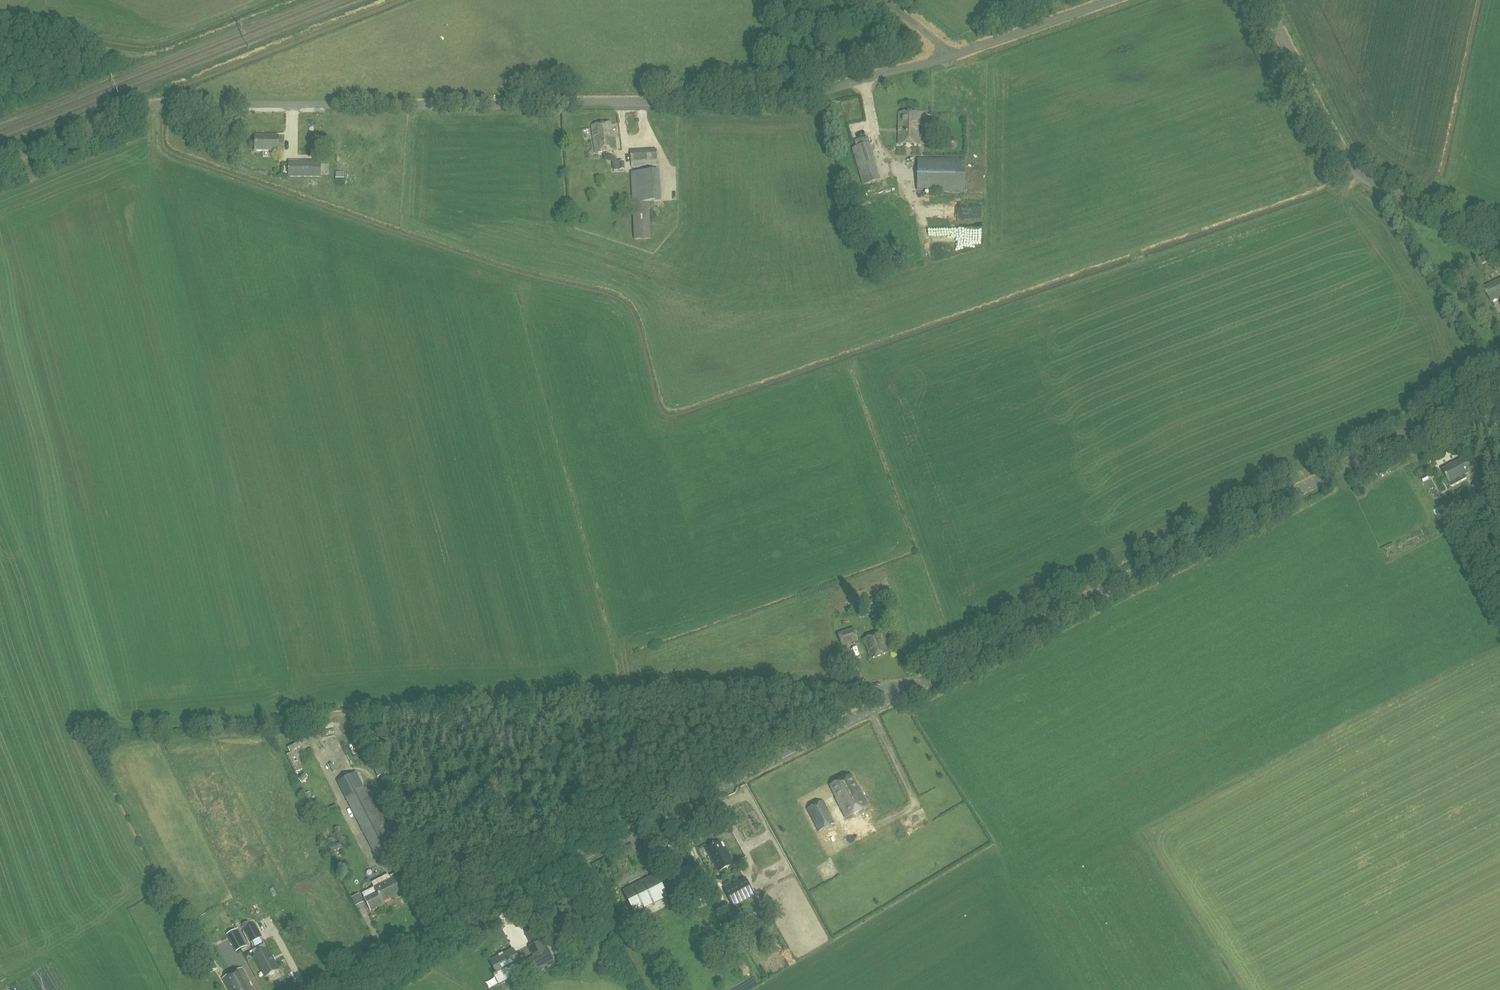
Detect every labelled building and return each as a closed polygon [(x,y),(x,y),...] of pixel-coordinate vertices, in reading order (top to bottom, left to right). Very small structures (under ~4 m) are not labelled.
[(919,145),(920,113),(899,113),(898,144),(919,145)] [(616,150),(615,138),(612,138),(610,123),(592,126),(596,153),(616,150)] [(279,151),(279,136),(255,136),(255,151),(279,151)] [(856,147),(852,148),(863,185),(881,180),(870,143),(868,136),(854,140),(856,147)] [(631,150),(632,166),(658,165),(657,149),(631,150)] [(964,192),(965,160),(918,159),(918,190),(964,192)] [(321,177),(321,161),(289,161),(289,177),(321,177)] [(649,202),(659,202),(658,171),(631,172),(634,239),(650,239),(649,202)] [(931,229),(951,228),(950,218),(931,219),(931,229)] [(1489,260),(1486,255),(1479,259),(1482,264),(1489,260)] [(1487,266),(1490,275),(1497,273),(1494,264),(1487,266)] [(1484,287),(1491,301),(1499,297),(1499,279),(1484,287)] [(1463,459),(1443,470),(1449,483),(1452,487),(1467,478),(1465,474),(1470,472),(1463,459)] [(880,597),(865,601),(868,610),(883,605),(880,597)] [(857,640),(853,628),(838,634),(842,645),(857,640)] [(887,653),(880,634),(864,639),(871,659),(887,653)] [(339,745),(338,734),(328,736),(329,747),(339,745)] [(300,774),(309,769),(298,746),(289,751),(300,774)] [(389,770),(381,772),(383,783),(392,782),(389,770)] [(304,773),(298,779),(301,783),(308,777),(304,773)] [(397,854),(363,787),(356,773),(338,782),(379,864),(397,854)] [(868,807),(858,787),(857,787),(851,775),(830,786),(837,798),(836,798),(846,818),(868,807)] [(310,792),(305,795),(309,802),(313,800),(310,792)] [(835,824),(823,801),(807,809),(819,832),(835,824)] [(733,863),(727,851),(725,852),(719,842),(706,849),(719,872),(731,865),(733,863)] [(702,892),(689,866),(676,873),(690,898),(702,892)] [(656,874),(623,891),(635,914),(668,898),(656,874)] [(406,892),(398,876),(375,888),(376,891),(364,897),(371,910),(383,904),(383,902),(397,895),(398,896),(406,892)] [(734,907),(745,901),(756,896),(746,879),(724,889),(734,907)] [(766,926),(762,916),(756,918),(760,928),(766,926)] [(263,937),(255,924),(251,926),(248,921),(242,924),(244,929),(243,930),(250,943),(263,937)] [(237,929),(227,934),(236,952),(247,946),(237,929)] [(550,960),(540,941),(529,947),(534,957),(526,961),(531,970),(539,966),(550,960)] [(269,975),(271,976),(274,974),(275,972),(279,970),(268,949),(254,957),(265,977),(269,975)] [(520,964),(513,949),(490,961),(498,975),(520,964)] [(208,950),(198,955),(204,968),(214,962),(208,950)] [(242,968),(223,979),(229,989),(254,989),(242,968)]
